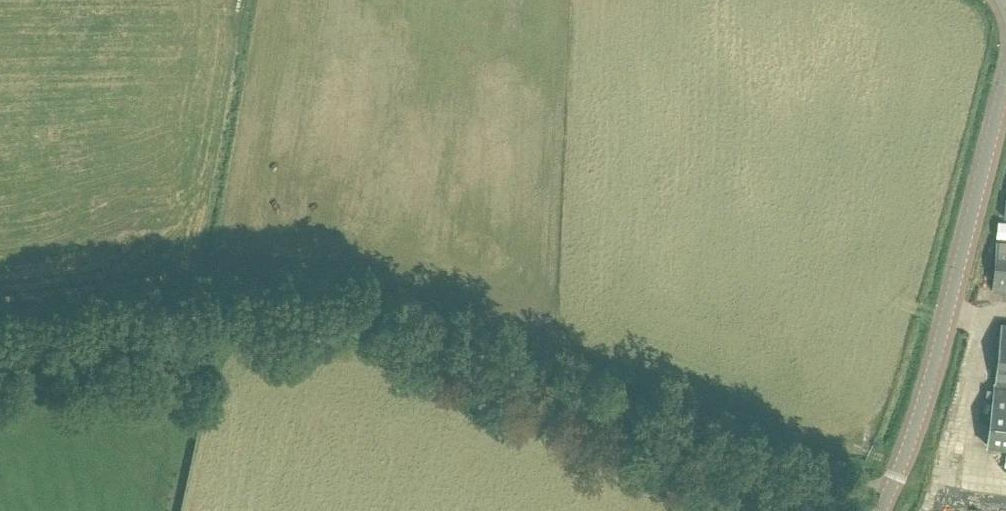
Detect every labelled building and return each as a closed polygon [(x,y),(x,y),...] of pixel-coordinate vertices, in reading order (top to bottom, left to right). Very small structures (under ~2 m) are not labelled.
[(991,288),(1005,290),(1005,241),(996,240),(991,288)] [(1005,446),(1005,322),(1002,321),(993,388),(987,443),(1005,446)] [(995,502),(994,510),(1005,510),(1005,504),(995,502)]
